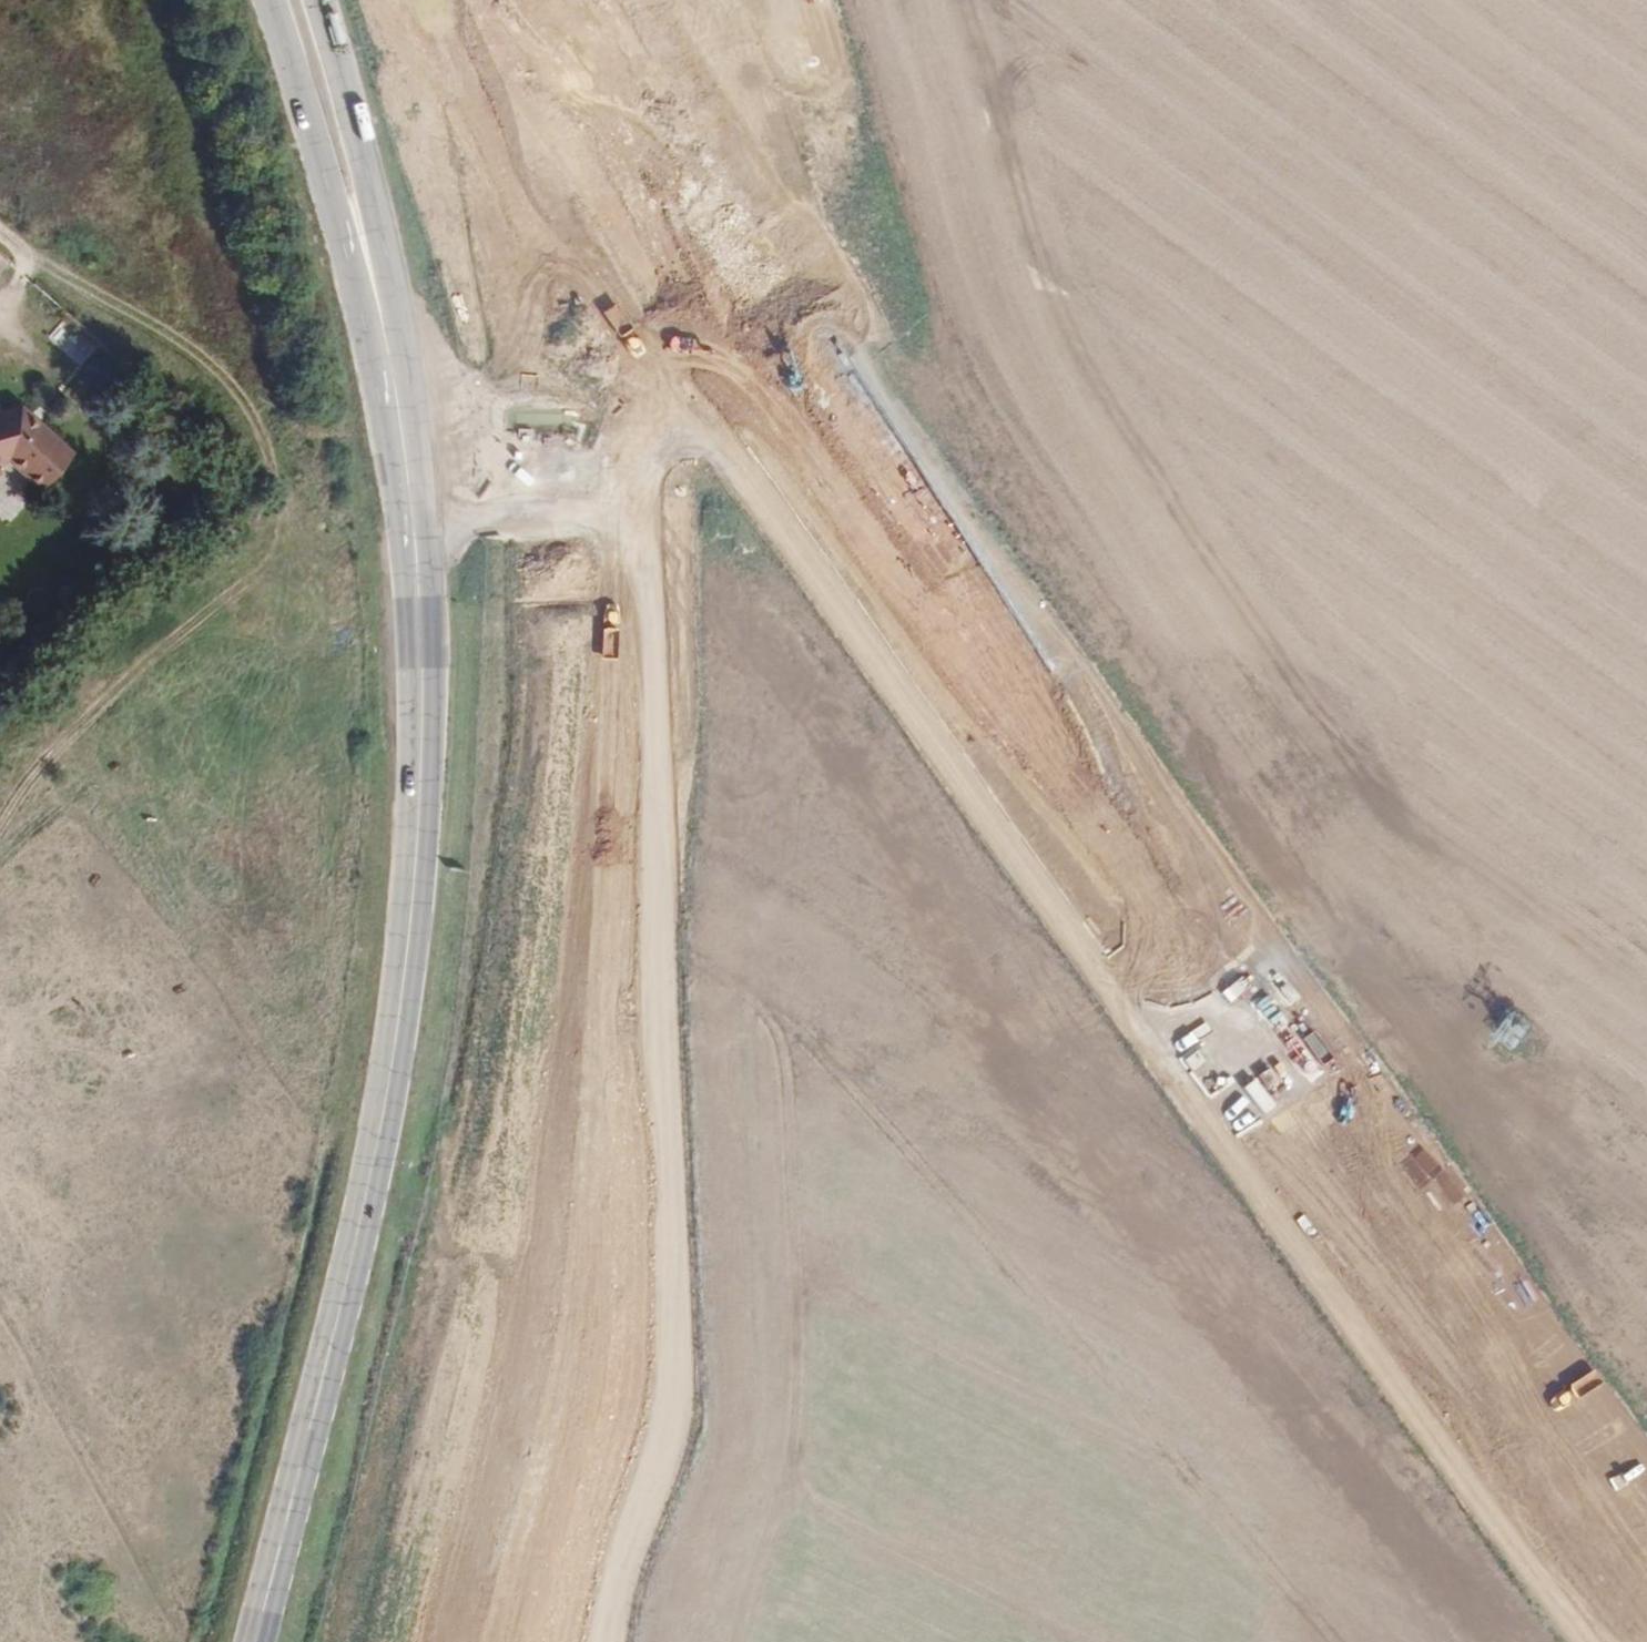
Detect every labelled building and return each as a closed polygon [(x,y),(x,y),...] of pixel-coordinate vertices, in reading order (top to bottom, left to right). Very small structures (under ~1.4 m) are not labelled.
[(47,482),(72,455),(20,408),(0,413),(0,460),(8,458),(9,459),(15,453),(47,482)] [(41,489),(47,482),(15,453),(9,459),(41,489)] [(1493,1037),(1517,1050),(1532,1022),(1507,1009),(1493,1037)]
